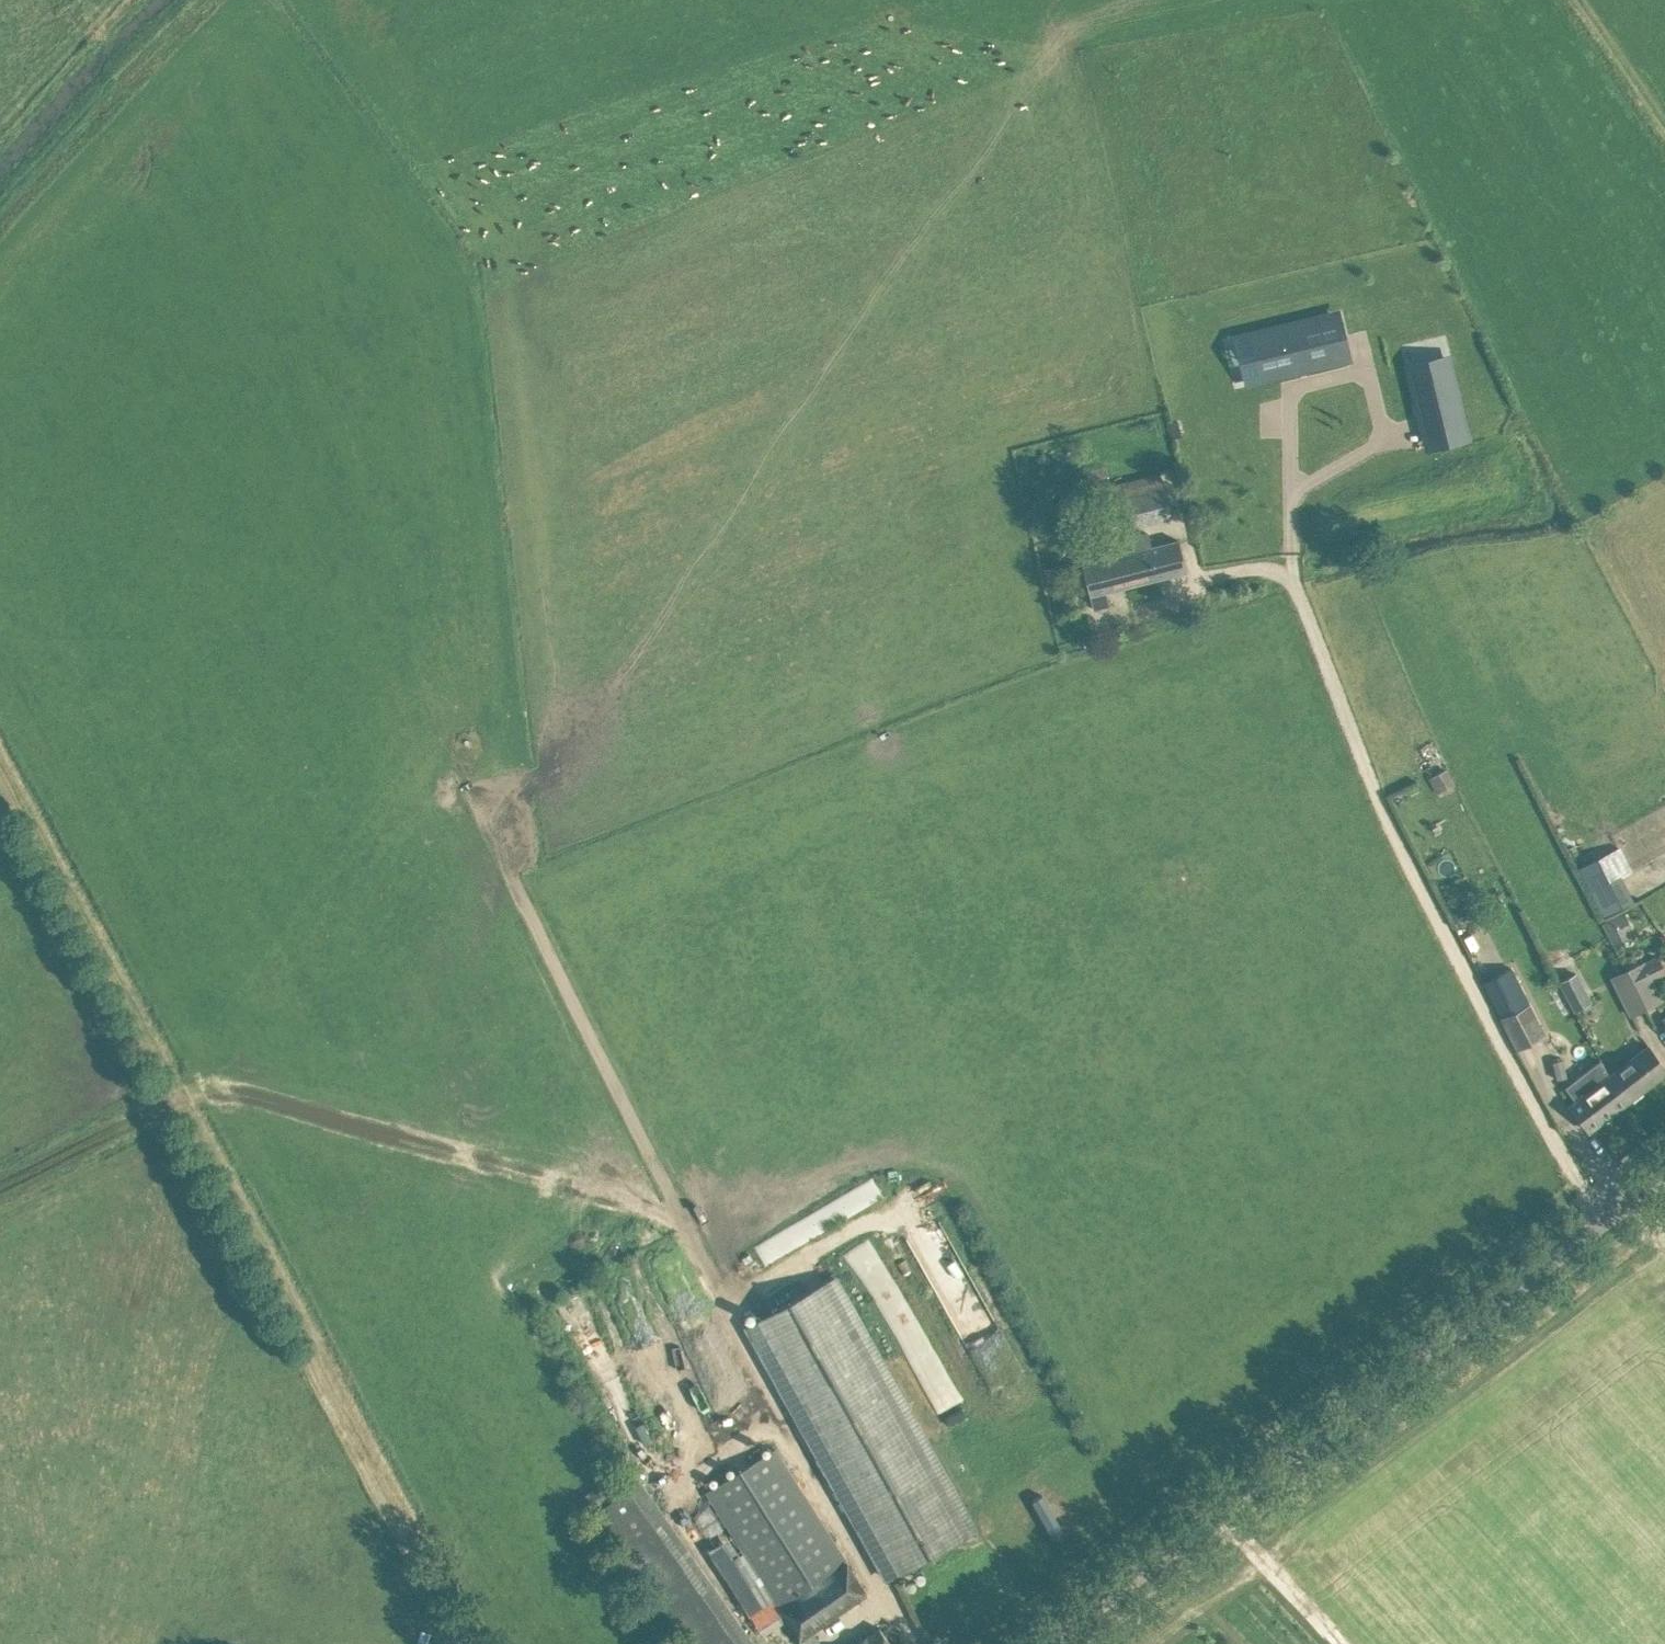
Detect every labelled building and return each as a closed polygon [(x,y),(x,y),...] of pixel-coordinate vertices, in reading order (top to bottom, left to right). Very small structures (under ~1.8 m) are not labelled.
[(1252,340),(1260,376),(1347,355),(1337,316),(1298,326),(1268,333),(1269,336),(1252,340)] [(1430,447),(1442,444),(1466,438),(1446,357),(1410,366),(1426,431),(1430,447)] [(1111,486),(1121,528),(1171,516),(1160,473),(1111,486)] [(1106,591),(1186,571),(1178,539),(1151,546),(1148,533),(1108,543),(1109,547),(1080,554),(1094,608),(1110,604),(1106,591)] [(1432,776),(1440,793),(1457,785),(1449,768),(1432,776)] [(1618,879),(1596,887),(1604,913),(1627,905),(1618,879)] [(1651,906),(1664,935),(1664,900),(1651,906)] [(1632,985),(1645,1013),(1663,1004),(1654,986),(1664,981),(1664,975),(1657,958),(1644,965),(1644,963),(1626,972),(1632,985)] [(1576,973),(1561,981),(1576,1010),(1591,1002),(1576,973)] [(1645,1013),(1632,985),(1618,991),(1631,1019),(1645,1013)] [(1526,1006),(1501,1018),(1516,1049),(1541,1037),(1526,1006)] [(1611,1074),(1630,1099),(1664,1072),(1664,1067),(1648,1045),(1611,1074)] [(1589,1131),(1630,1099),(1611,1074),(1600,1059),(1562,1088),(1573,1102),(1569,1105),(1589,1131)] [(968,1535),(826,1280),(747,1324),(889,1579),(968,1535)] [(766,1603),(778,1625),(787,1619),(800,1639),(867,1594),(772,1449),(704,1494),(773,1598),(766,1603)] [(586,1516),(678,1643),(753,1643),(636,1480),(586,1516)] [(764,1635),(778,1625),(766,1603),(750,1613),(764,1635)] [(880,1628),(856,1643),(891,1643),(880,1628)]
